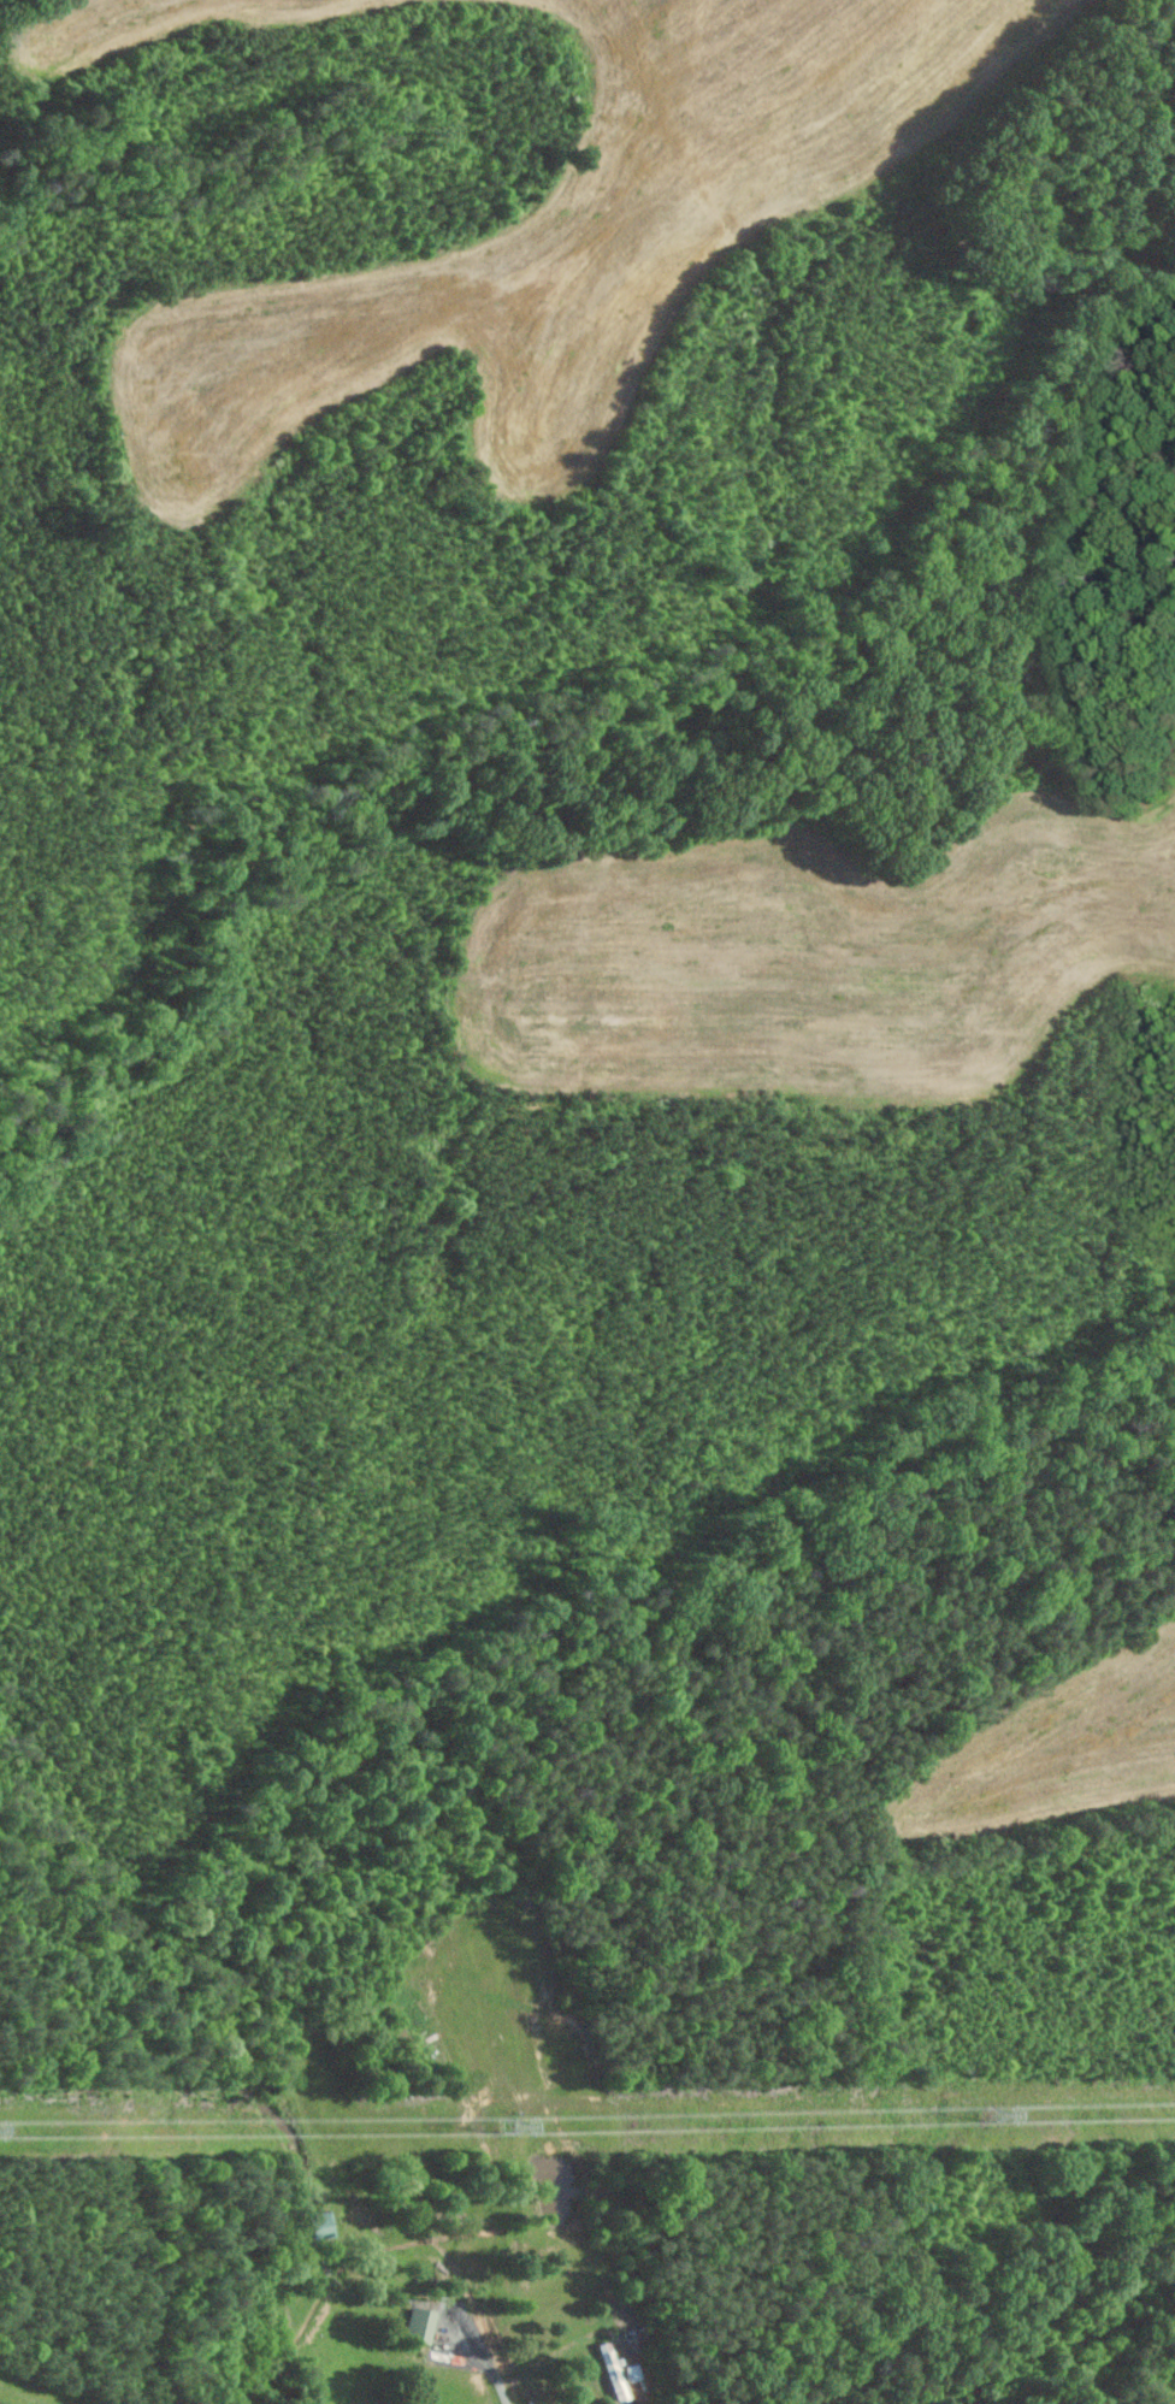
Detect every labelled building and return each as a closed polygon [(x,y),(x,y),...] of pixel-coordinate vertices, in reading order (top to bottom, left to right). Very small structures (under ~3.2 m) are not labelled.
[(334,2235),(331,2209),(304,2212),(307,2239),(334,2235)] [(438,2310),(411,2304),(404,2336),(430,2342),(438,2310)]
